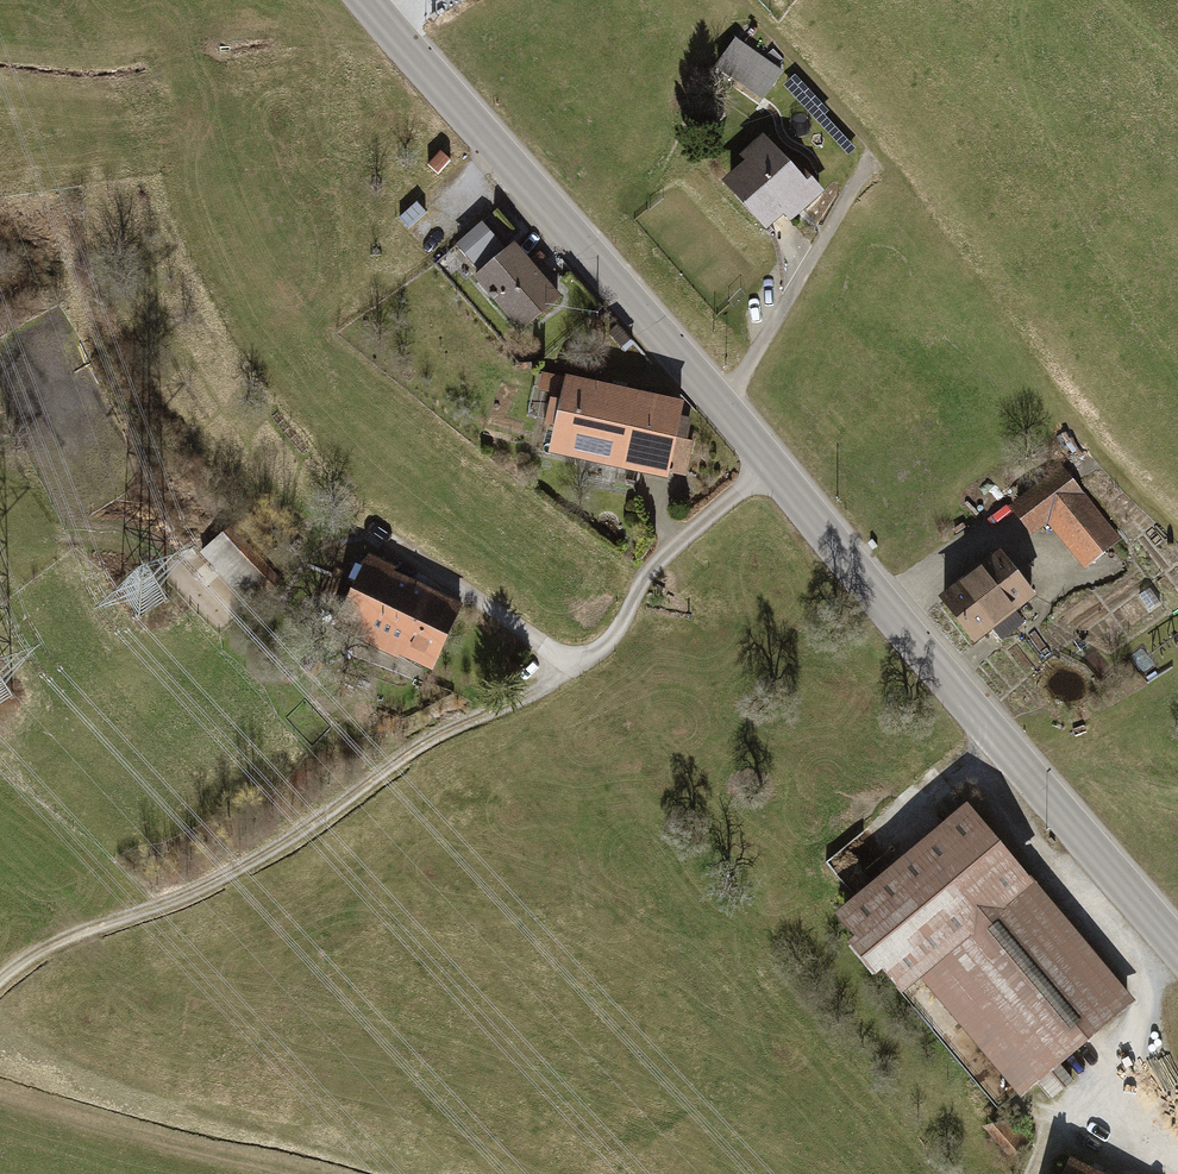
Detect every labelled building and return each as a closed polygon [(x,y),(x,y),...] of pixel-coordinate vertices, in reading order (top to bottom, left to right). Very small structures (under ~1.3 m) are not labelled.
[(709,72),(759,105),(780,73),(731,40),(709,72)] [(789,174),(758,141),(713,183),(769,244),(822,195),(796,168),(789,174)] [(470,265),(495,243),(479,224),(453,246),(470,265)] [(518,336),(558,301),(509,245),(469,281),(518,336)] [(605,339),(622,356),(631,348),(614,330),(605,339)] [(617,375),(626,366),(611,350),(602,359),(617,375)] [(679,402),(538,374),(535,389),(530,388),(523,419),(529,420),(528,425),(550,430),(544,457),(663,481),(664,473),(686,477),(693,442),(684,440),(690,411),(678,408),(679,402)] [(1082,571),(1118,542),(1057,468),(1007,509),(1031,539),(1047,527),(1082,571)] [(235,599),(267,570),(228,529),(197,557),(235,599)] [(934,602),(970,648),(989,633),(997,642),(1019,624),(1012,615),(1034,598),(997,552),(934,602)] [(330,632),(424,678),(458,608),(392,575),(394,570),(367,557),(330,632)] [(1023,1095),(1131,1004),(966,808),(842,912),(863,937),(850,947),(873,974),(885,964),(905,987),(921,973),(1023,1095)] [(1004,1119),(983,1136),(1006,1164),(1027,1147),(1004,1119)] [(1061,1173),(1092,1173),(1067,1161),(1061,1173)]
